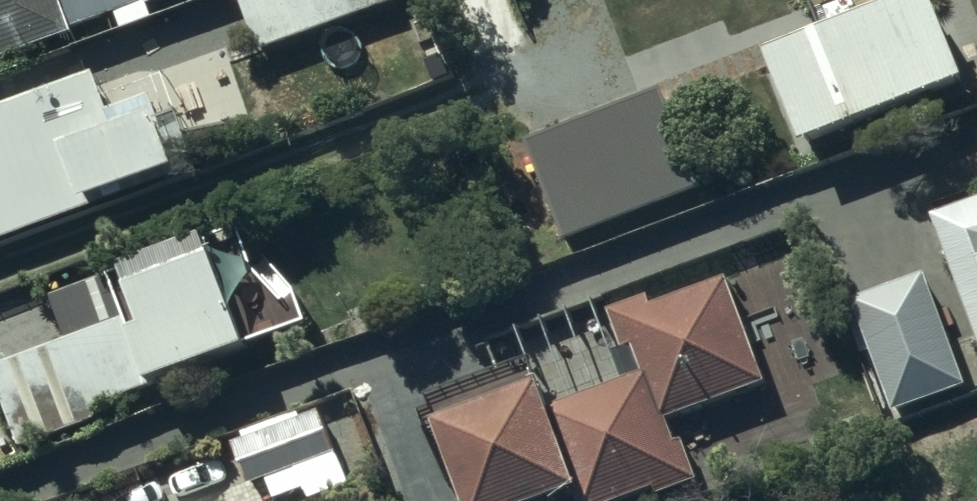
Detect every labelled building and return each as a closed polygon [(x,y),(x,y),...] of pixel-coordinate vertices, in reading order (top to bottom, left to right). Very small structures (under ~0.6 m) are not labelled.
[(73,36),(71,31),(141,5),(143,11),(173,0),(0,0),(0,63),(73,36)] [(256,54),(405,0),(237,0),(256,54)] [(800,151),(976,79),(976,69),(951,4),(935,10),(931,0),(841,0),(815,10),(824,32),(762,57),(800,151)] [(186,168),(168,123),(187,116),(167,66),(128,82),(131,90),(97,89),(91,74),(0,109),(0,242),(186,168)] [(523,148),(562,245),(701,189),(662,92),(523,148)] [(930,216),(976,346),(976,198),(930,216)] [(0,365),(0,402),(12,432),(140,381),(144,390),(307,326),(293,294),(262,257),(252,267),(239,230),(42,299),(58,345),(0,365)] [(850,304),(892,416),(968,388),(926,275),(850,304)] [(457,500),(558,500),(574,495),(576,500),(625,500),(653,491),(655,498),(696,484),(682,442),(672,446),(664,421),(763,387),(726,280),(612,319),(624,350),(609,356),(619,384),(551,410),(528,350),(420,392),(434,428),(430,430),(457,500)] [(272,500),(279,500),(303,493),(306,500),(316,500),(350,489),(322,411),(300,419),(297,412),(240,432),(243,441),(230,446),(245,490),(265,482),(272,500)]
